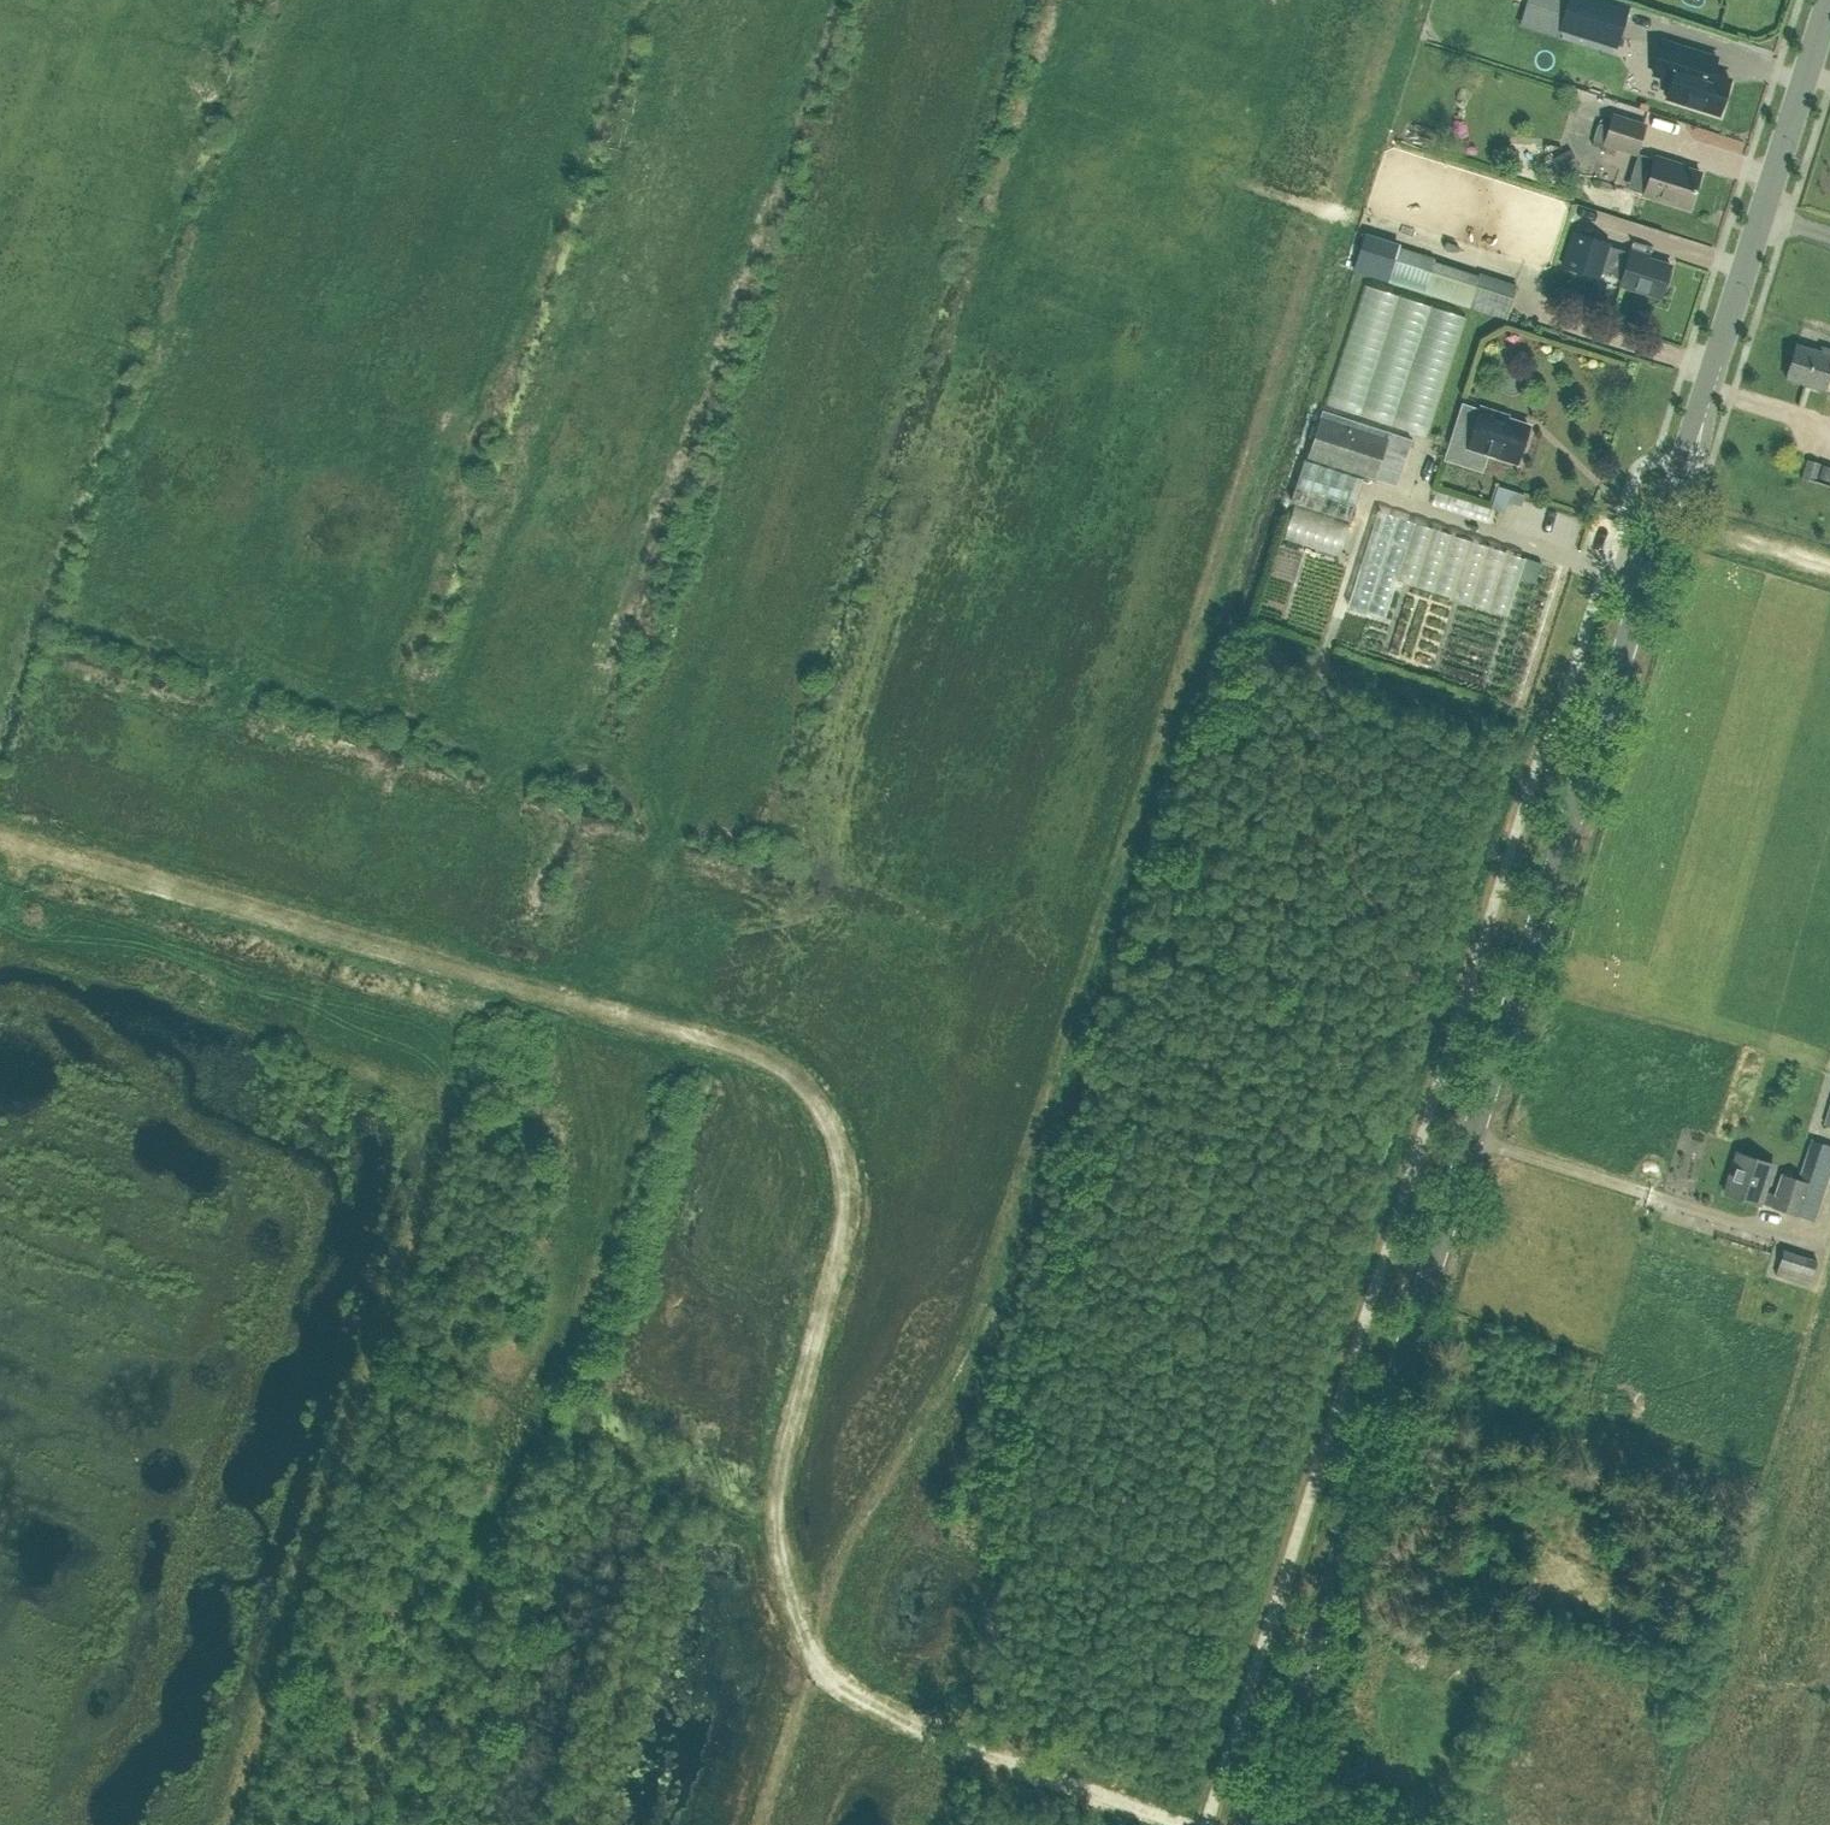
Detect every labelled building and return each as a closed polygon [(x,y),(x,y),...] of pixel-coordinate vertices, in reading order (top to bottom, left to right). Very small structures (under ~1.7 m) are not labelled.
[(1525,5),(1564,17),(1569,0),(1527,0),(1525,5)] [(1624,10),(1592,0),(1569,0),(1564,17),(1561,26),(1614,43),(1624,10)] [(1711,75),(1716,59),(1663,42),(1653,74),(1671,80),(1666,98),(1719,114),(1729,80),(1711,75)] [(1635,156),(1645,123),(1611,113),(1600,145),(1635,156)] [(1564,152),(1550,159),(1559,175),(1572,167),(1564,152)] [(1689,209),(1700,174),(1673,165),(1674,164),(1655,158),(1643,194),(1689,209)] [(1600,278),(1602,270),(1623,277),(1620,285),(1661,297),(1671,267),(1646,259),(1647,257),(1631,252),(1630,253),(1609,247),(1610,245),(1589,238),(1578,271),(1600,278)] [(1397,248),(1386,282),(1422,294),(1433,259),(1397,248)] [(1478,273),(1478,275),(1468,308),(1505,319),(1516,285),(1478,273)] [(1429,433),(1463,311),(1359,283),(1325,404),(1429,433)] [(1796,345),(1786,378),(1826,390),(1826,389),(1829,391),(1829,350),(1822,347),(1821,353),(1796,345)] [(1516,462),(1522,443),(1526,441),(1529,434),(1527,429),(1528,426),(1495,415),(1496,413),(1480,408),(1468,447),(1516,462)] [(1373,478),(1386,439),(1319,418),(1307,457),(1373,478)] [(1513,481),(1518,464),(1486,455),(1481,473),(1513,481)] [(1801,478),(1829,487),(1829,467),(1807,460),(1801,478)] [(1434,490),(1430,502),(1487,520),(1491,507),(1434,490)] [(1346,565),(1507,611),(1516,579),(1531,584),(1539,557),(1374,509),(1369,527),(1358,524),(1346,565)] [(1822,1125),(1829,1127),(1829,1099),(1822,1125)] [(1829,1172),(1829,1146),(1810,1140),(1797,1179),(1782,1174),(1775,1195),(1763,1191),(1772,1164),(1738,1153),(1725,1193),(1759,1203),(1760,1202),(1771,1206),(1771,1207),(1814,1221),(1829,1172)] [(1808,1286),(1816,1260),(1782,1250),(1774,1275),(1808,1286)]
